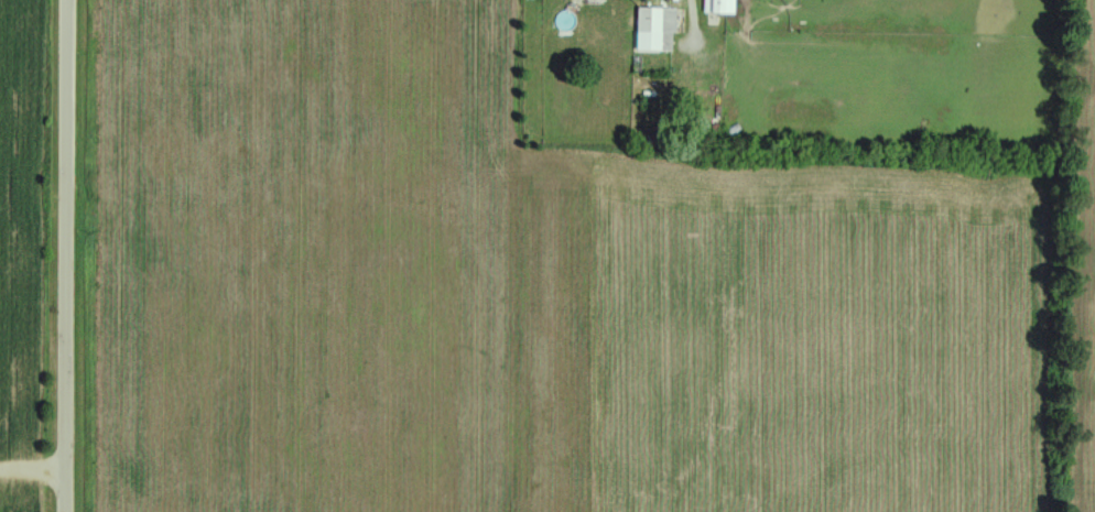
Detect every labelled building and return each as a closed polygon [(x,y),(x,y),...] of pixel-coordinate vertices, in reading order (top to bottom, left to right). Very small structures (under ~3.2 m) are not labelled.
[(673,8),(635,8),(635,52),(673,52),(673,8)]
